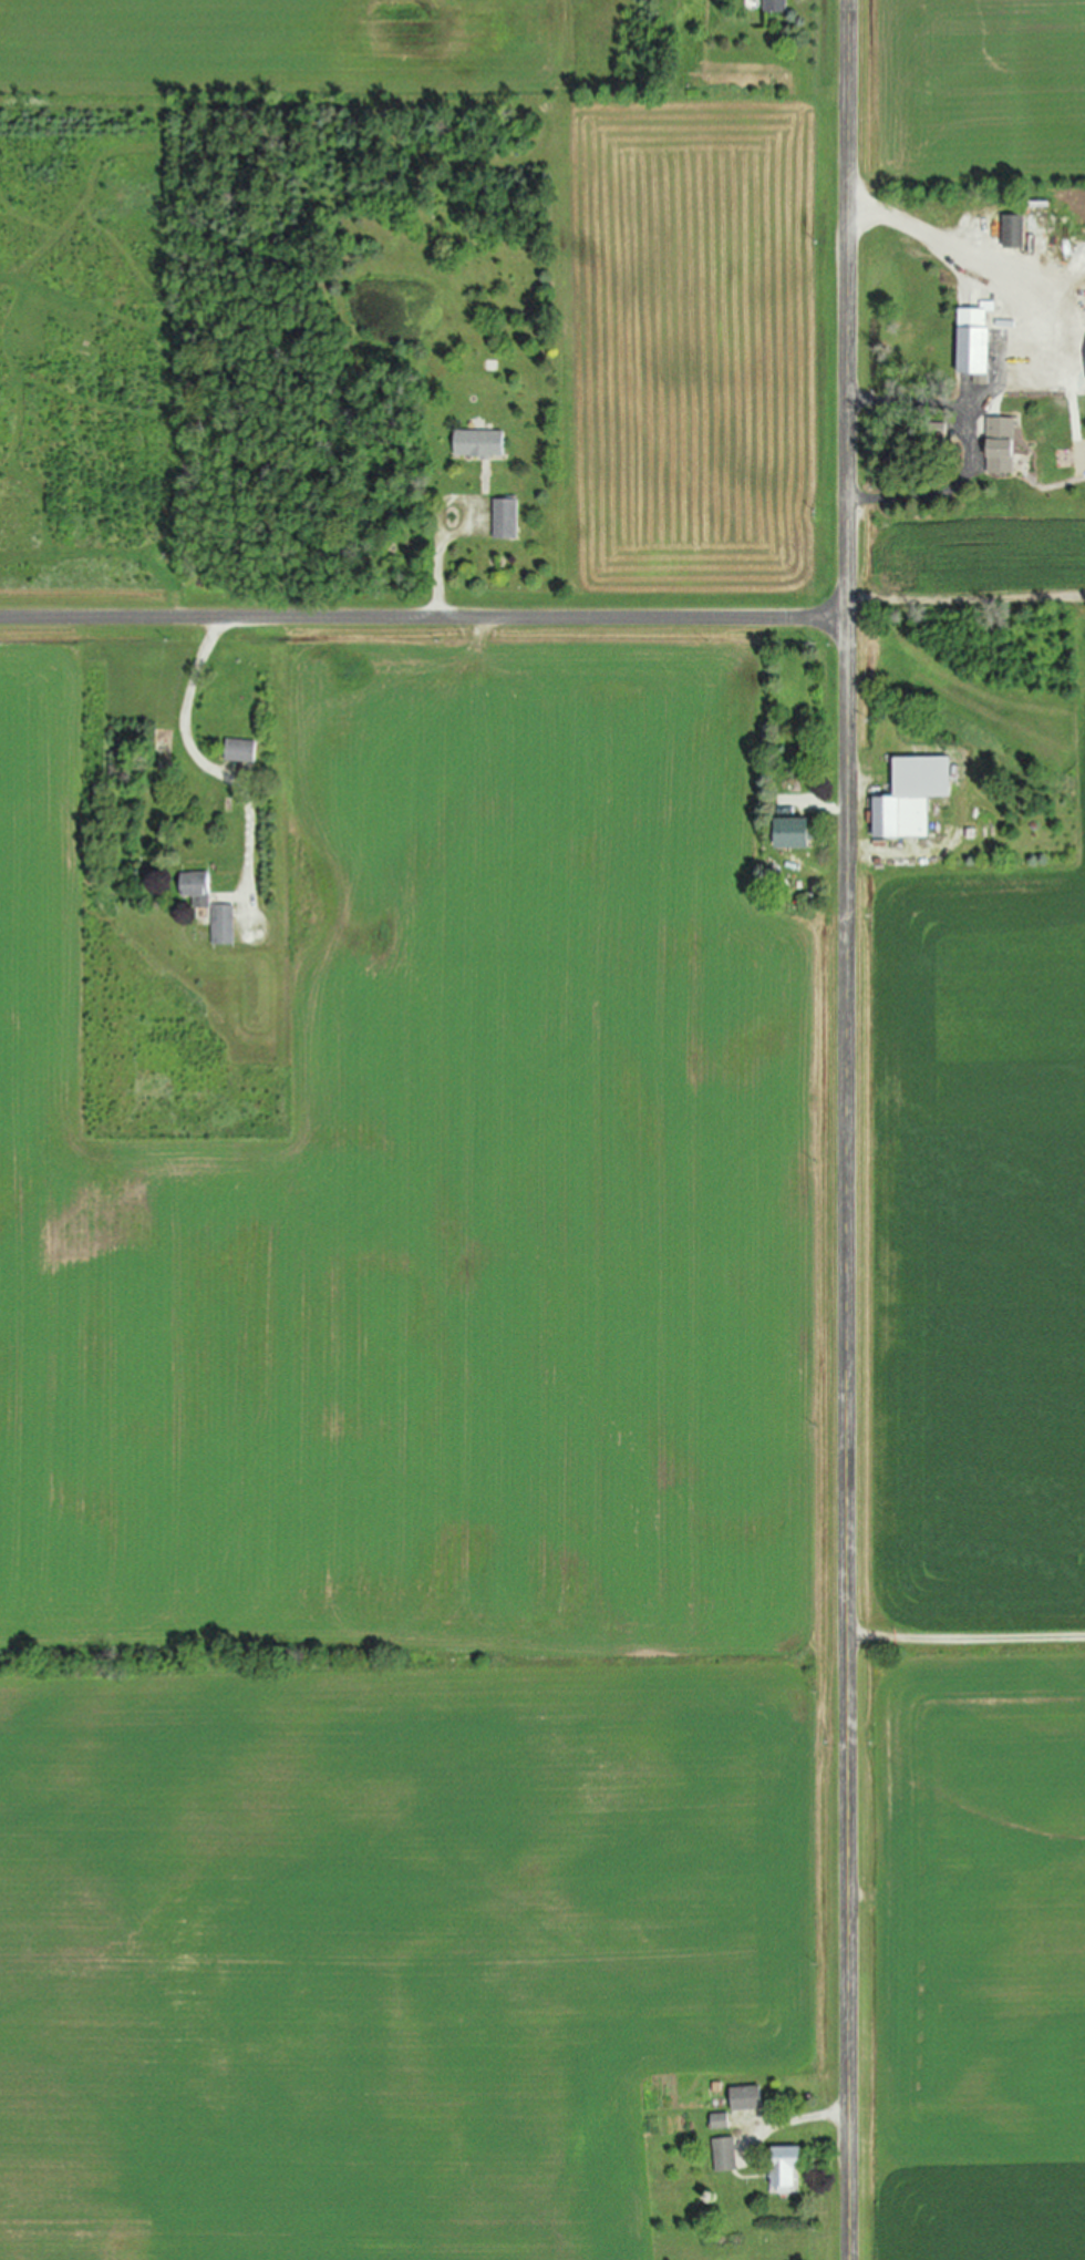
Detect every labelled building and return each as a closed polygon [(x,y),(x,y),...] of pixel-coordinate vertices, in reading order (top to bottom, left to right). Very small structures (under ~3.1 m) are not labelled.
[(787,12),(787,0),(765,0),(765,12),(787,12)] [(1025,215),(1004,215),(1004,247),(1025,247),(1025,215)] [(990,311),(995,312),(995,302),(980,301),(980,308),(959,308),(958,373),(989,373),(990,311)] [(1014,473),(1014,417),(989,418),(989,441),(977,442),(977,454),(988,454),(988,473),(1014,473)] [(504,431),(455,430),(455,456),(503,457),(504,431)] [(517,499),(494,499),(494,539),(518,539),(517,499)] [(225,760),(255,762),(256,740),(226,739),(225,760)] [(929,837),(928,797),(950,796),(950,757),(894,758),(895,796),(873,796),(874,837),(929,837)] [(811,818),(777,818),(777,847),(810,848),(811,818)] [(181,897),(195,897),(195,907),(210,907),(209,872),(181,872),(181,897)] [(234,905),(212,905),(213,945),(235,944),(234,905)] [(733,2111),(762,2109),(761,2086),(731,2087),(733,2111)] [(729,2128),(728,2113),(712,2113),(713,2129),(729,2128)] [(716,2172),(739,2169),(735,2136),(712,2139),(716,2172)] [(773,2147),(773,2192),(796,2192),(797,2170),(802,2170),(802,2147),(773,2147)]
